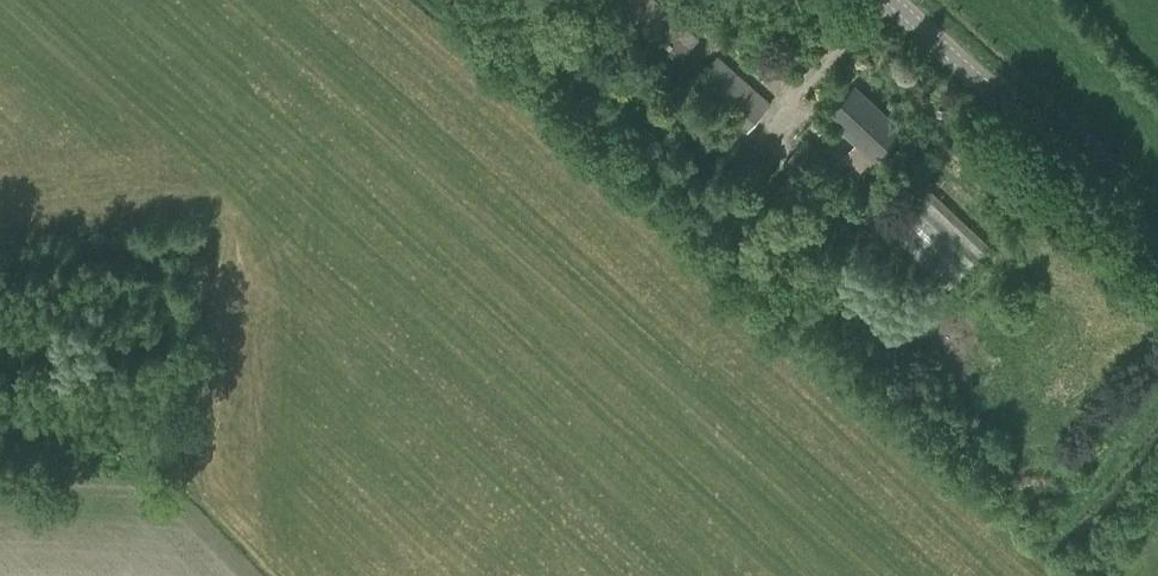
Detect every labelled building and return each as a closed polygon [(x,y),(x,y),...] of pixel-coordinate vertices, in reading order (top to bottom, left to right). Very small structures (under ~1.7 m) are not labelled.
[(699,37),(657,0),(601,0),(595,7),(667,72),(699,37)] [(720,177),(724,172),(714,164),(770,102),(717,54),(686,89),(718,118),(689,149),(720,177)] [(873,156),(899,127),(853,86),(828,114),(873,156)] [(838,195),(819,178),(834,162),(807,137),(783,163),(809,188),(810,186),(830,204),(838,195)] [(948,287),(989,244),(925,184),(884,227),(948,287)]
